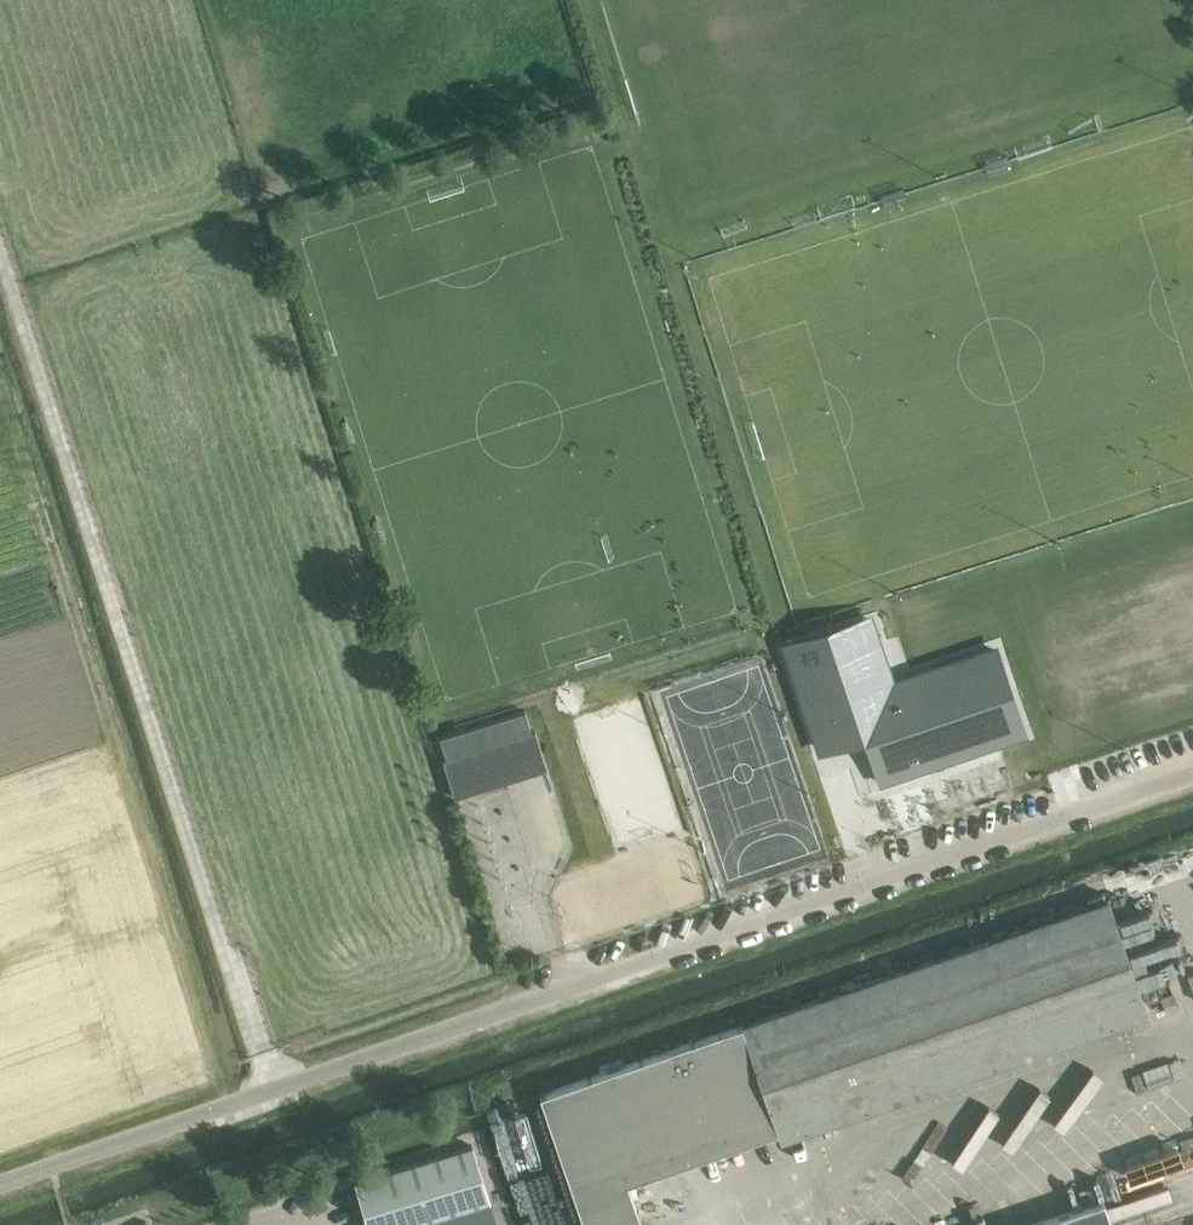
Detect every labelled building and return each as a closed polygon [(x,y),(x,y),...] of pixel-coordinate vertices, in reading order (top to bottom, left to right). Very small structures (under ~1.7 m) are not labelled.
[(806,665),(794,669),(815,734),(837,727),(858,720),(874,767),(879,781),(1011,737),(1022,733),(994,649),(892,683),(878,641),(806,665)] [(525,710),(439,737),(446,757),(442,758),(455,797),(546,768),(534,730),(531,731),(525,710)] [(1142,996),(1109,899),(540,1094),(585,1224),(642,1224),(627,1181),(777,1130),(781,1140),(1148,1014),(1142,996)] [(489,1200),(472,1145),(356,1180),(370,1224),(409,1224),(489,1200)] [(1103,1199),(1028,1224),(1112,1224),(1103,1199)] [(409,1224),(497,1224),(489,1200),(409,1224)] [(829,1218),(825,1205),(770,1224),(809,1224),(829,1218)]
